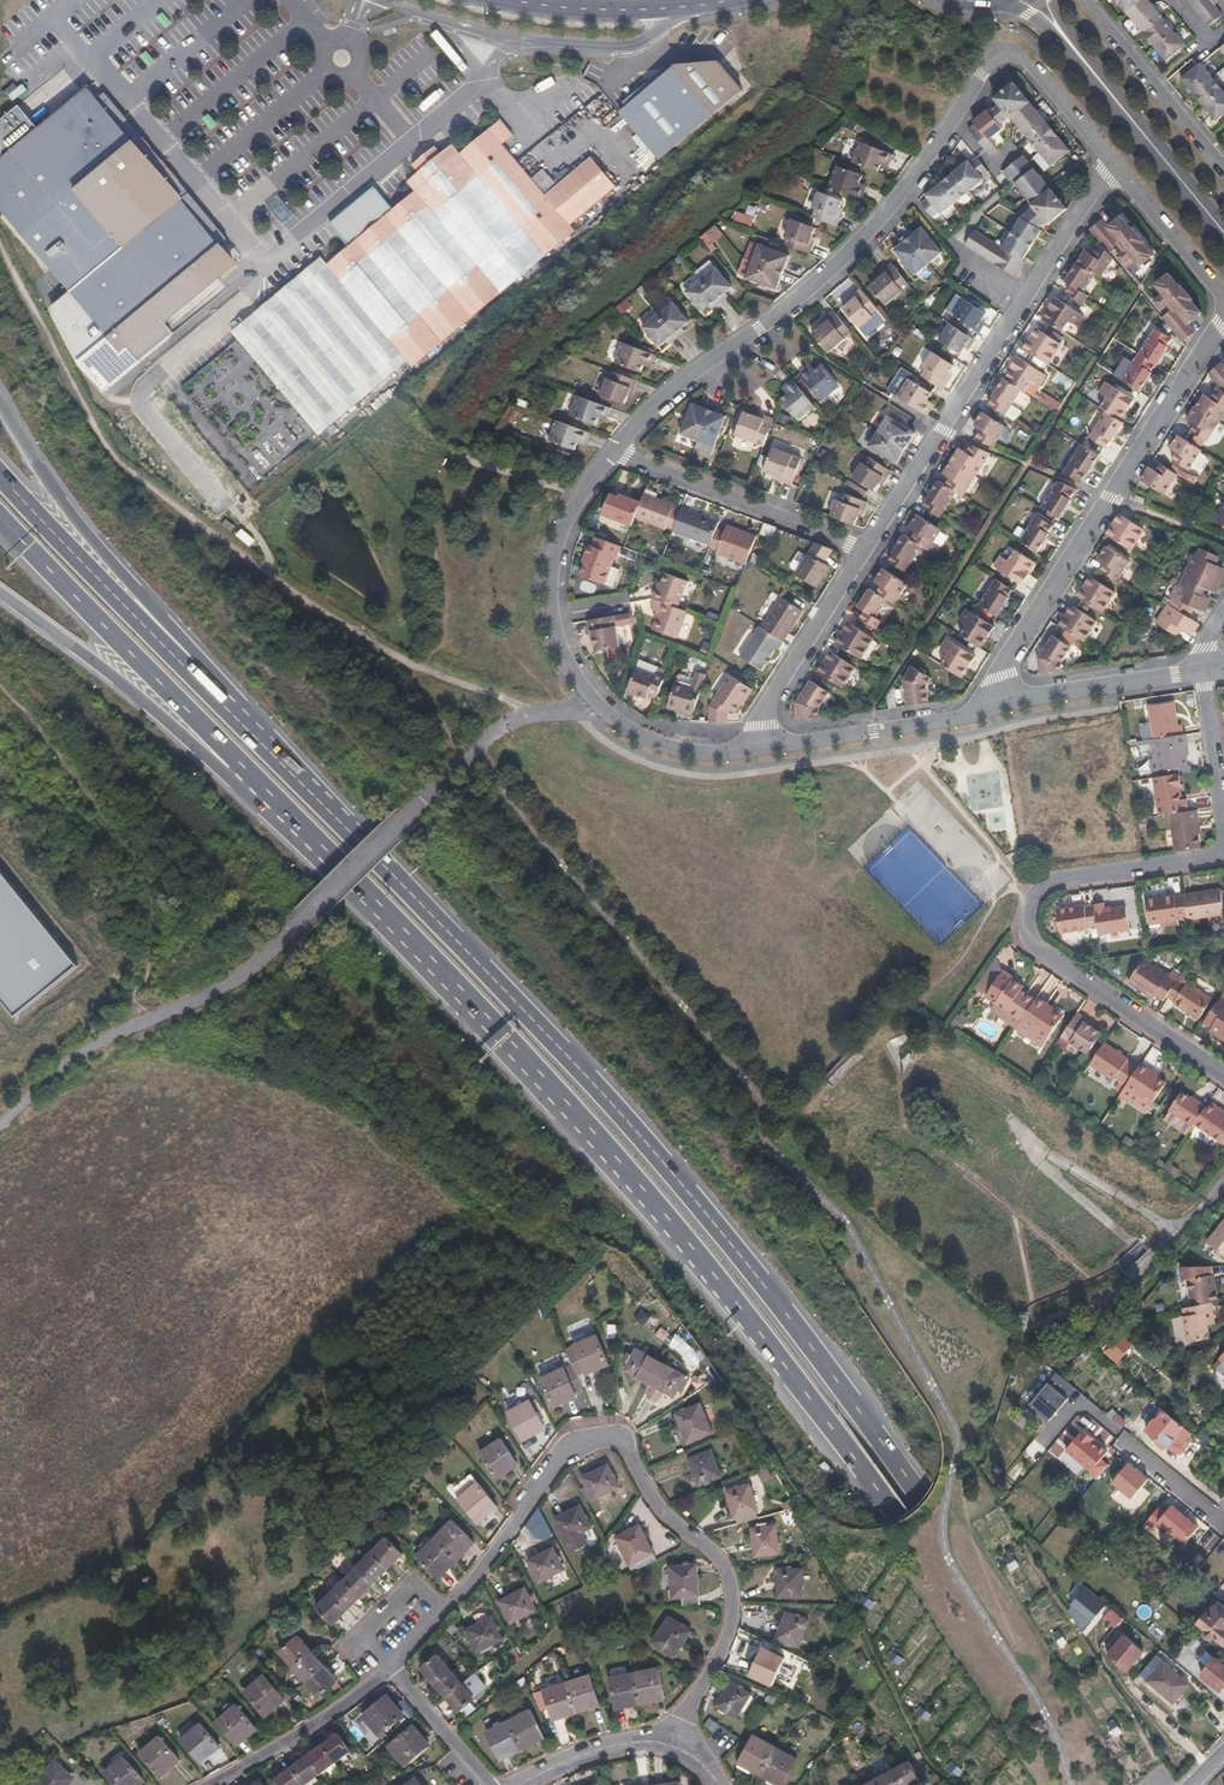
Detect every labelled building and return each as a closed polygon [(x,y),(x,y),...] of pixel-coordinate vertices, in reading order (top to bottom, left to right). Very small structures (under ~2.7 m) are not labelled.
[(1128,13),(1130,11),(1136,18),(1134,20),(1169,62),(1187,47),(1153,5),(1154,5),(1151,0),(1117,0),(1128,13)] [(1216,6),(1211,0),(1187,0),(1210,28),(1223,17),(1223,16),(1216,6)] [(1130,11),(1128,13),(1134,20),(1136,18),(1130,11)] [(677,68),(668,75),(664,71),(623,106),(627,110),(620,115),(660,162),(742,94),(719,65),(677,68)] [(1202,65),(1184,80),(1217,121),(1223,116),(1223,91),(1202,65)] [(1024,100),(1028,96),(1011,77),(993,93),(998,99),(988,106),(987,105),(972,117),(974,119),(967,125),(989,151),(996,145),(988,136),(1002,123),(999,120),(1008,111),(1015,119),(1016,118),(1050,160),(1068,145),(1033,104),(1030,107),(1024,100)] [(0,208),(73,294),(183,203),(191,196),(128,121),(113,102),(106,94),(98,101),(88,88),(39,130),(2,161),(0,208)] [(1033,104),(1028,96),(1024,100),(1030,107),(1033,104)] [(2,161),(39,130),(20,107),(3,121),(2,161)] [(416,194),(328,267),(408,364),(412,369),(576,234),(571,228),(617,190),(592,160),(546,198),(504,147),(514,138),(502,123),(461,156),(453,147),(442,156),(436,149),(413,168),(419,175),(408,185),(416,194)] [(854,161),(879,170),(882,163),(883,159),(889,161),(893,152),(862,141),(854,161)] [(1039,179),(1042,177),(1019,149),(1000,165),(1012,180),(1013,179),(1025,192),(1024,193),(1031,201),(1018,212),(1000,242),(973,225),(963,241),(1014,271),(1023,256),(1020,254),(1038,224),(1035,222),(1043,215),(1045,217),(1063,202),(1048,184),(1045,186),(1039,179)] [(940,209),(982,174),(980,171),(987,166),(975,153),(969,158),(966,156),(925,191),(927,194),(920,199),(931,212),(938,207),(940,209)] [(829,184),(863,196),(866,188),(858,185),(859,181),(862,173),(837,164),(829,184)] [(1048,184),(1042,177),(1039,179),(1045,186),(1048,184)] [(814,217),(838,225),(842,214),(838,213),(840,207),(843,199),(820,191),(814,207),(817,208),(814,217)] [(229,241),(191,196),(183,203),(73,294),(69,297),(60,303),(57,305),(72,349),(108,395),(142,363),(171,338),(161,326),(234,263),(222,248),(229,241)] [(1107,232),(1095,242),(1096,243),(1106,255),(1119,244),(1122,248),(1113,256),(1121,266),(1131,258),(1137,265),(1149,255),(1139,243),(1140,241),(1128,227),(1126,228),(1116,216),(1103,227),(1107,232)] [(787,244),(811,252),(815,241),(811,240),(813,234),(816,226),(793,217),(787,235),(790,236),(787,244)] [(1097,219),(1085,230),(1095,242),(1107,232),(1103,227),(1097,219)] [(921,225),(907,237),(928,261),(942,249),(933,239),(930,235),(921,225)] [(928,261),(907,237),(894,249),(902,258),(906,262),(914,272),(928,261)] [(754,260),(759,245),(751,242),(745,258),(753,262),(754,260)] [(754,260),(784,271),(790,254),(760,243),(759,245),(754,260)] [(1081,251),(1074,263),(1092,275),(1097,278),(1109,258),(1106,255),(1096,243),(1088,255),(1081,251)] [(234,333),(319,437),(408,364),(328,267),(322,260),(234,333)] [(778,288),(784,271),(754,260),(753,262),(748,277),(761,282),(766,283),(778,288)] [(909,281),(890,260),(881,268),(884,271),(879,275),(870,283),(885,302),(909,281)] [(1092,275),(1074,263),(1063,281),(1070,285),(1066,293),(1081,302),(1086,295),(1081,292),(1092,275)] [(721,266),(705,280),(724,304),(734,295),(731,292),(738,286),(732,279),(728,274),(721,266)] [(1176,311),(1163,322),(1170,330),(1182,320),(1186,324),(1198,313),(1188,302),(1190,300),(1179,286),(1177,288),(1166,275),(1154,285),(1160,292),(1151,299),(1163,313),(1172,306),(1176,311)] [(724,304),(705,280),(690,292),(697,300),(701,305),(704,309),(712,298),(722,305),(724,304)] [(879,308),(860,286),(851,294),(854,297),(848,301),(843,305),(860,324),(879,308)] [(979,305),(972,301),(964,295),(953,312),(980,329),(986,320),(982,317),(986,309),(979,305)] [(712,298),(704,309),(707,312),(714,307),(717,310),(722,305),(712,298)] [(1047,311),(1042,319),(1061,330),(1067,320),(1075,326),(1080,317),(1052,299),(1046,309),(1047,311)] [(677,303),(663,315),(683,339),(690,332),(687,329),(694,324),(688,316),(683,311),(677,303)] [(852,330),(834,309),(824,317),(827,320),(822,324),(813,332),(829,351),(852,330)] [(683,339),(663,315),(648,328),(654,335),(658,340),(665,348),(672,342),(674,345),(683,339)] [(970,345),(976,336),(949,320),(939,336),(947,342),(953,345),(961,350),(966,343),(970,345)] [(1182,320),(1170,330),(1180,341),(1191,331),(1186,324),(1182,320)] [(1151,327),(1136,352),(1153,362),(1154,363),(1165,345),(1164,344),(1168,337),(1151,327)] [(1034,328),(1022,348),(1047,364),(1059,343),(1034,328)] [(657,354),(641,348),(628,343),(621,363),(646,372),(650,362),(658,364),(660,357),(661,356),(657,354)] [(921,371),(943,385),(949,376),(946,374),(948,369),(953,361),(930,348),(920,365),(924,367),(921,371)] [(1153,362),(1136,352),(1131,361),(1120,378),(1138,389),(1149,371),(1148,370),(1153,362)] [(1111,373),(1120,378),(1131,361),(1122,355),(1111,373)] [(1012,368),(1005,379),(1022,390),(1024,391),(1031,380),(1039,385),(1046,374),(1017,356),(1010,367),(1012,368)] [(1207,373),(1217,384),(1223,379),(1223,369),(1223,367),(1219,362),(1207,373)] [(815,371),(810,365),(802,372),(824,399),(841,386),(823,364),(817,369),(815,371)] [(638,393),(643,381),(619,373),(616,381),(612,379),(605,397),(630,406),(633,397),(635,392),(638,393)] [(897,393),(927,411),(932,403),(926,399),(927,396),(932,388),(909,374),(897,393)] [(1005,379),(1003,378),(991,397),(992,397),(988,405),(993,408),(1006,416),(1022,390),(1005,379)] [(802,418),(818,405),(795,379),(788,385),(792,390),(790,393),(784,397),(802,418)] [(1105,396),(1099,406),(1105,410),(1117,418),(1124,407),(1125,409),(1132,398),(1104,381),(1097,391),(1105,396)] [(1195,405),(1218,420),(1223,410),(1223,393),(1217,384),(1210,396),(1203,391),(1195,405)] [(613,418),(616,409),(584,397),(576,417),(602,427),(605,419),(607,416),(613,418)] [(686,434),(702,440),(712,410),(697,405),(693,415),(691,422),(686,434)] [(1218,420),(1195,405),(1187,417),(1194,421),(1190,428),(1206,438),(1218,420)] [(712,410),(702,440),(719,446),(720,446),(725,434),(727,427),(731,417),(712,410)] [(1117,418),(1105,410),(1089,437),(1105,447),(1109,440),(1110,439),(1122,421),(1117,418)] [(740,435),(768,445),(776,420),(777,417),(767,414),(765,417),(759,415),(748,411),(740,435)] [(880,428),(906,444),(916,429),(904,422),(899,419),(888,412),(880,428)] [(981,429),(974,440),(993,447),(1005,426),(988,416),(982,412),(974,425),(981,429)] [(594,443),(597,434),(564,422),(557,442),(582,451),(585,445),(586,441),(594,443)] [(897,459),(906,444),(880,428),(870,442),(881,449),(886,452),(897,459)] [(1201,447),(1178,433),(1169,447),(1176,451),(1172,458),(1188,468),(1201,447)] [(719,446),(702,440),(699,448),(716,454),(719,446)] [(1081,444),(1064,473),(1081,480),(1082,480),(1087,473),(1087,474),(1099,455),(1081,444)] [(975,475),(989,453),(970,445),(966,452),(958,448),(952,460),(975,475)] [(786,476),(784,480),(796,484),(805,457),(778,447),(769,470),(781,474),(786,476)] [(887,477),(893,467),(871,454),(867,461),(864,459),(855,474),(877,488),(882,480),(884,476),(887,477)] [(956,490),(963,495),(975,475),(952,460),(943,474),(949,478),(946,484),(956,490)] [(1155,469),(1148,465),(1140,478),(1164,493),(1177,473),(1159,462),(1155,469)] [(929,510),(940,517),(956,490),(946,484),(939,480),(927,500),(928,500),(924,507),(929,510)] [(1069,497),(1075,488),(1057,480),(1041,506),(1059,517),(1071,498),(1069,497)] [(838,515),(861,523),(864,514),(866,508),(869,510),(873,499),(850,491),(847,499),(844,498),(838,515)] [(678,529),(684,512),(676,509),(677,505),(648,494),(644,504),(639,519),(668,529),(670,526),(678,529)] [(614,496),(606,517),(635,529),(639,519),(644,504),(624,496),(623,499),(614,496)] [(721,529),(723,522),(685,508),(684,512),(678,529),(676,533),(714,546),(721,529)] [(1038,511),(1020,540),(1037,551),(1050,532),(1048,531),(1054,521),(1038,511)] [(1119,512),(1106,532),(1132,549),(1145,528),(1119,512)] [(923,546),(929,549),(941,529),(924,518),(918,514),(910,527),(917,531),(918,532),(913,540),(923,546)] [(766,533),(776,537),(780,527),(770,523),(766,533)] [(741,534),(743,529),(732,525),(730,530),(741,534)] [(751,564),(753,559),(761,536),(743,529),(741,534),(730,530),(729,532),(721,529),(714,546),(714,548),(722,551),(721,554),(751,564)] [(895,564),(907,572),(923,546),(913,540),(912,539),(905,535),(893,554),(895,555),(891,562),(895,564)] [(626,547),(601,537),(597,546),(595,545),(591,556),(593,557),(591,563),(587,575),(610,584),(616,585),(616,587),(618,587),(620,587),(621,585),(622,582),(621,581),(626,568),(617,565),(621,555),(622,555),(626,547)] [(814,553),(830,563),(839,550),(820,543),(814,553)] [(1106,562),(1102,569),(1118,579),(1131,560),(1107,545),(1099,557),(1106,562)] [(994,565),(1023,583),(1030,572),(1028,571),(1035,561),(1015,549),(1009,559),(1001,554),(994,565)] [(1216,570),(1218,565),(1215,564),(1218,556),(1201,549),(1197,557),(1194,555),(1180,587),(1178,586),(1172,599),(1174,600),(1171,608),(1169,607),(1158,626),(1176,638),(1181,630),(1183,632),(1186,628),(1194,633),(1199,625),(1189,619),(1194,609),(1196,610),(1198,606),(1206,609),(1209,601),(1201,597),(1205,589),(1208,591),(1209,587),(1217,590),(1223,573),(1216,570)] [(822,587),(828,577),(826,576),(829,571),(831,573),(835,566),(830,563),(814,553),(812,556),(804,551),(796,565),(797,568),(803,571),(801,574),(822,587)] [(1218,565),(1216,570),(1223,573),(1223,568),(1218,565)] [(878,593),(888,599),(896,604),(908,583),(890,572),(884,569),(877,581),(883,585),(878,593)] [(694,582),(670,573),(666,584),(664,583),(658,599),(660,599),(675,605),(684,608),(694,582)] [(1091,575),(1078,594),(1103,611),(1116,591),(1091,575)] [(1013,589),(996,578),(980,604),(998,615),(1009,597),(1008,596),(1013,589)] [(862,618),(878,628),(883,620),(878,616),(888,599),(878,593),(872,589),(861,607),(867,610),(862,618)] [(767,627),(788,640),(808,610),(786,597),(767,627)] [(675,605),(660,599),(657,609),(665,613),(659,630),(684,639),(693,612),(684,608),(675,605)] [(1072,604),(1059,624),(1084,639),(1097,620),(1072,604)] [(969,624),(962,635),(980,646),(987,636),(989,637),(996,626),(967,608),(960,618),(969,624)] [(635,613),(621,615),(624,629),(637,627),(635,613)] [(621,615),(594,621),(596,632),(599,631),(600,640),(603,651),(627,646),(624,629),(621,615)] [(839,643),(863,658),(875,638),(851,623),(839,643)] [(767,627),(765,626),(745,656),(766,669),(771,661),(774,657),(780,647),(783,649),(788,640),(767,627)] [(1186,628),(1183,632),(1191,637),(1194,633),(1186,628)] [(1038,657),(1041,673),(1059,671),(1063,670),(1061,661),(1070,646),(1053,634),(1038,657)] [(950,655),(944,665),(962,677),(969,665),(971,666),(978,655),(949,638),(941,649),(950,655)] [(836,681),(845,687),(858,667),(833,652),(821,671),(836,681)] [(654,693),(664,696),(672,674),(663,671),(665,667),(645,660),(634,690),(642,694),(653,698),(654,693)] [(907,677),(911,706),(935,702),(932,682),(935,676),(929,673),(929,669),(925,667),(922,669),(916,665),(907,677)] [(683,708),(701,714),(711,674),(702,671),(700,677),(687,673),(684,674),(682,676),(681,682),(674,706),(683,708)] [(716,704),(717,721),(722,721),(733,721),(732,711),(735,708),(740,712),(746,702),(749,698),(750,699),(758,687),(735,673),(716,704)] [(801,721),(822,718),(823,716),(823,707),(832,693),(832,691),(815,679),(800,702),(801,721)] [(1156,738),(1183,734),(1182,724),(1177,724),(1173,702),(1148,706),(1153,738),(1156,738)] [(1188,744),(1186,733),(1183,734),(1156,738),(1160,764),(1150,766),(1151,771),(1158,770),(1167,769),(1168,776),(1178,774),(1182,774),(1181,766),(1188,765),(1185,744),(1188,744)] [(1167,769),(1158,770),(1159,777),(1168,776),(1167,769)] [(1154,778),(1160,816),(1168,815),(1187,812),(1185,801),(1179,802),(1177,789),(1180,789),(1178,774),(1168,776),(1159,777),(1154,778)] [(1168,815),(1174,852),(1199,849),(1195,821),(1198,821),(1197,811),(1187,812),(1168,815)] [(0,868),(0,945),(0,946),(0,998),(14,1015),(81,964),(0,868)] [(1219,891),(1183,896),(1183,897),(1186,918),(1186,921),(1223,916),(1219,891)] [(1175,919),(1186,918),(1183,897),(1173,898),(1173,895),(1144,899),(1147,925),(1175,921),(1175,919)] [(1104,904),(1093,906),(1094,908),(1096,927),(1098,935),(1128,931),(1126,908),(1105,911),(1104,904)] [(1096,927),(1094,908),(1085,909),(1085,907),(1057,910),(1060,934),(1088,931),(1088,928),(1096,927)] [(1155,996),(1162,1000),(1165,996),(1176,979),(1178,976),(1171,971),(1167,977),(1142,961),(1127,983),(1152,999),(1155,996)] [(1021,1020),(1034,1000),(1020,991),(1024,986),(1011,978),(1013,975),(1004,969),(986,996),(997,1004),(1021,1020)] [(1176,979),(1165,996),(1173,1001),(1172,1003),(1196,1019),(1210,998),(1186,982),(1185,984),(1176,979)] [(1049,1005),(1036,997),(1034,1000),(1021,1020),(1014,1029),(1041,1048),(1047,1039),(1061,1019),(1046,1008),(1049,1005)] [(1218,998),(1202,1022),(1210,1028),(1208,1031),(1217,1037),(1219,1034),(1223,1037),(1223,1007),(1223,1002),(1218,998)] [(1021,1020),(997,1004),(991,1013),(1014,1029),(1021,1020)] [(1064,1015),(1049,1005),(1046,1008),(1061,1019),(1064,1015)] [(1086,1020),(1076,1013),(1060,1036),(1087,1053),(1101,1033),(1084,1022),(1086,1020)] [(1124,1086),(1135,1069),(1125,1062),(1127,1059),(1102,1043),(1088,1065),(1112,1081),(1113,1080),(1118,1083),(1114,1089),(1120,1092),(1124,1086)] [(1147,1068),(1139,1063),(1135,1069),(1124,1086),(1150,1103),(1164,1082),(1146,1070),(1147,1068)] [(1150,1103),(1124,1086),(1120,1092),(1118,1094),(1144,1111),(1150,1103)] [(1168,1108),(1192,1124),(1194,1121),(1206,1104),(1198,1098),(1196,1101),(1189,1096),(1180,1090),(1168,1108)] [(1209,1098),(1206,1104),(1194,1121),(1223,1140),(1223,1138),(1223,1112),(1215,1106),(1217,1103),(1209,1098)] [(1217,1103),(1215,1106),(1223,1112),(1223,1108),(1217,1103)] [(1192,1124),(1168,1108),(1162,1117),(1185,1133),(1192,1124)] [(1123,1143),(1129,1147),(1132,1143),(1125,1139),(1123,1143)] [(1223,1217),(1203,1251),(1223,1262),(1223,1218),(1223,1217)] [(1149,1252),(1140,1242),(1116,1264),(1126,1274),(1149,1252)] [(1206,1304),(1214,1303),(1210,1286),(1206,1287),(1203,1276),(1208,1275),(1207,1268),(1174,1269),(1175,1282),(1181,1280),(1187,1308),(1206,1304)] [(1209,1320),(1206,1304),(1187,1308),(1176,1310),(1183,1343),(1205,1339),(1203,1326),(1202,1321),(1209,1320)] [(576,1347),(586,1372),(600,1367),(601,1369),(609,1366),(597,1338),(576,1347)] [(650,1384),(662,1363),(637,1350),(626,1371),(650,1384)] [(686,1376),(662,1363),(650,1384),(653,1386),(663,1392),(675,1398),(679,1390),(683,1392),(690,1379),(686,1376)] [(564,1370),(543,1379),(555,1409),(563,1405),(562,1403),(576,1397),(575,1395),(585,1391),(575,1367),(565,1371),(564,1370)] [(1077,1392),(1045,1367),(1020,1396),(1054,1420),(1077,1392)] [(663,1392),(653,1386),(647,1397),(657,1403),(663,1392)] [(530,1403),(510,1413),(524,1441),(532,1437),(531,1435),(543,1428),(530,1403)] [(677,1415),(688,1444),(713,1434),(702,1405),(677,1415)] [(1174,1419),(1165,1411),(1157,1422),(1155,1420),(1147,1431),(1158,1439),(1174,1419)] [(1174,1419),(1158,1439),(1169,1448),(1177,1438),(1176,1438),(1184,1427),(1174,1419)] [(1110,1450),(1087,1428),(1068,1450),(1094,1470),(1092,1473),(1100,1478),(1109,1465),(1103,1460),(1110,1450)] [(501,1440),(481,1454),(498,1480),(505,1475),(504,1473),(517,1464),(501,1440)] [(721,1477),(712,1452),(690,1460),(700,1486),(721,1477)] [(442,1453),(436,1460),(440,1463),(446,1457),(442,1453)] [(608,1466),(583,1478),(595,1500),(620,1487),(608,1466)] [(1154,1488),(1131,1467),(1114,1486),(1138,1505),(1154,1488)] [(471,1476),(453,1491),(479,1523),(486,1517),(485,1516),(490,1512),(492,1514),(498,1509),(471,1476)] [(726,1491),(734,1518),(758,1511),(750,1484),(726,1491)] [(583,1532),(592,1528),(581,1506),(556,1519),(567,1541),(583,1532)] [(1183,1545),(1199,1527),(1174,1506),(1168,1513),(1161,1508),(1151,1520),(1183,1545)] [(435,1539),(457,1561),(465,1554),(463,1552),(468,1548),(470,1549),(476,1543),(453,1521),(435,1539)] [(640,1526),(617,1538),(630,1565),(654,1553),(640,1526)] [(776,1526),(752,1529),(756,1556),(779,1553),(776,1526)] [(583,1532),(567,1541),(573,1552),(589,1544),(583,1532)] [(373,1552),(389,1568),(403,1554),(387,1538),(373,1552)] [(451,1567),(457,1561),(435,1539),(419,1556),(439,1576),(450,1565),(451,1567)] [(554,1549),(529,1562),(540,1583),(564,1570),(554,1549)] [(376,1582),(389,1568),(373,1552),(359,1566),(376,1582)] [(697,1565),(670,1567),(672,1597),(699,1595),(697,1565)] [(362,1596),(376,1582),(359,1566),(345,1580),(362,1596)] [(778,1597),(802,1597),(803,1569),(779,1569),(778,1597)] [(348,1610),(362,1596),(345,1580),(331,1593),(348,1610)] [(1108,1606),(1087,1587),(1070,1607),(1072,1608),(1090,1625),(1099,1615),(1108,1606)] [(526,1589),(501,1602),(512,1622),(537,1610),(526,1589)] [(334,1624),(348,1610),(331,1593),(317,1608),(334,1624)] [(1223,1644),(1223,1607),(1218,1602),(1199,1624),(1207,1630),(1206,1633),(1206,1636),(1208,1637),(1209,1638),(1213,1639),(1216,1637),(1223,1644)] [(1115,1628),(1123,1619),(1108,1606),(1099,1615),(1115,1628)] [(1090,1625),(1072,1608),(1068,1613),(1083,1632),(1090,1625)] [(776,1638),(799,1647),(808,1620),(786,1612),(776,1638)] [(467,1631),(478,1652),(503,1639),(492,1617),(467,1631)] [(670,1617),(652,1642),(674,1657),(692,1632),(670,1617)] [(1145,1652),(1125,1635),(1108,1655),(1128,1672),(1145,1652)] [(294,1667),(313,1651),(300,1637),(281,1652),(294,1667)] [(763,1648),(750,1674),(772,1684),(785,1659),(763,1648)] [(325,1666),(313,1651),(294,1667),(307,1682),(325,1666)] [(434,1683),(450,1670),(438,1655),(422,1669),(434,1683)] [(1221,1692),(1223,1688),(1223,1665),(1217,1658),(1202,1676),(1221,1692)] [(1190,1685),(1164,1663),(1147,1681),(1174,1704),(1190,1685)] [(338,1682),(325,1666),(307,1682),(320,1697),(338,1682)] [(634,1673),(641,1705),(649,1703),(649,1701),(663,1698),(657,1669),(634,1673)] [(463,1684),(450,1670),(434,1683),(447,1697),(463,1684)] [(633,1706),(641,1705),(634,1673),(611,1678),(618,1709),(626,1707),(625,1705),(632,1703),(633,1706)] [(264,1676),(246,1692),(267,1716),(273,1711),(272,1709),(284,1698),(264,1676)] [(567,1684),(577,1713),(585,1710),(584,1709),(599,1704),(590,1676),(567,1684)] [(730,1682),(715,1706),(736,1719),(751,1695),(730,1682)] [(475,1698),(463,1684),(447,1697),(459,1712),(475,1698)] [(568,1716),(577,1713),(567,1684),(545,1691),(554,1718),(568,1713),(568,1716)] [(364,1719),(379,1738),(404,1717),(397,1709),(396,1711),(387,1700),(364,1719)] [(250,1735),(257,1729),(237,1705),(218,1721),(237,1743),(248,1732),(250,1735)] [(509,1722),(523,1749),(531,1745),(530,1744),(543,1736),(530,1711),(509,1722)] [(515,1753),(523,1749),(509,1722),(488,1733),(501,1758),(514,1751),(515,1753)] [(200,1762),(212,1752),(213,1754),(220,1748),(200,1725),(182,1741),(200,1762)] [(390,1749),(406,1768),(428,1749),(418,1737),(420,1735),(414,1729),(390,1749)] [(339,1736),(323,1748),(336,1765),(352,1753),(339,1736)] [(752,1771),(760,1775),(769,1758),(775,1747),(753,1736),(740,1762),(754,1769),(752,1771)] [(160,1737),(141,1753),(162,1777),(168,1772),(166,1770),(179,1760),(160,1737)] [(769,1758),(760,1775),(768,1780),(769,1778),(782,1784),(796,1759),(775,1747),(769,1758)] [(336,1765),(323,1748),(308,1759),(321,1777),(336,1765)] [(116,1784),(141,1784),(144,1782),(123,1758),(106,1773),(116,1784)] [(308,1759),(293,1771),(303,1784),(310,1784),(321,1777),(308,1759)] [(33,1784),(70,1784),(75,1780),(56,1761),(33,1784)] [(900,1784),(909,1784),(918,1780),(909,1762),(892,1771),(900,1784)] [(293,1771),(279,1782),(281,1784),(303,1784),(293,1771)] [(878,1784),(900,1784),(892,1771),(876,1780),(878,1784)]
